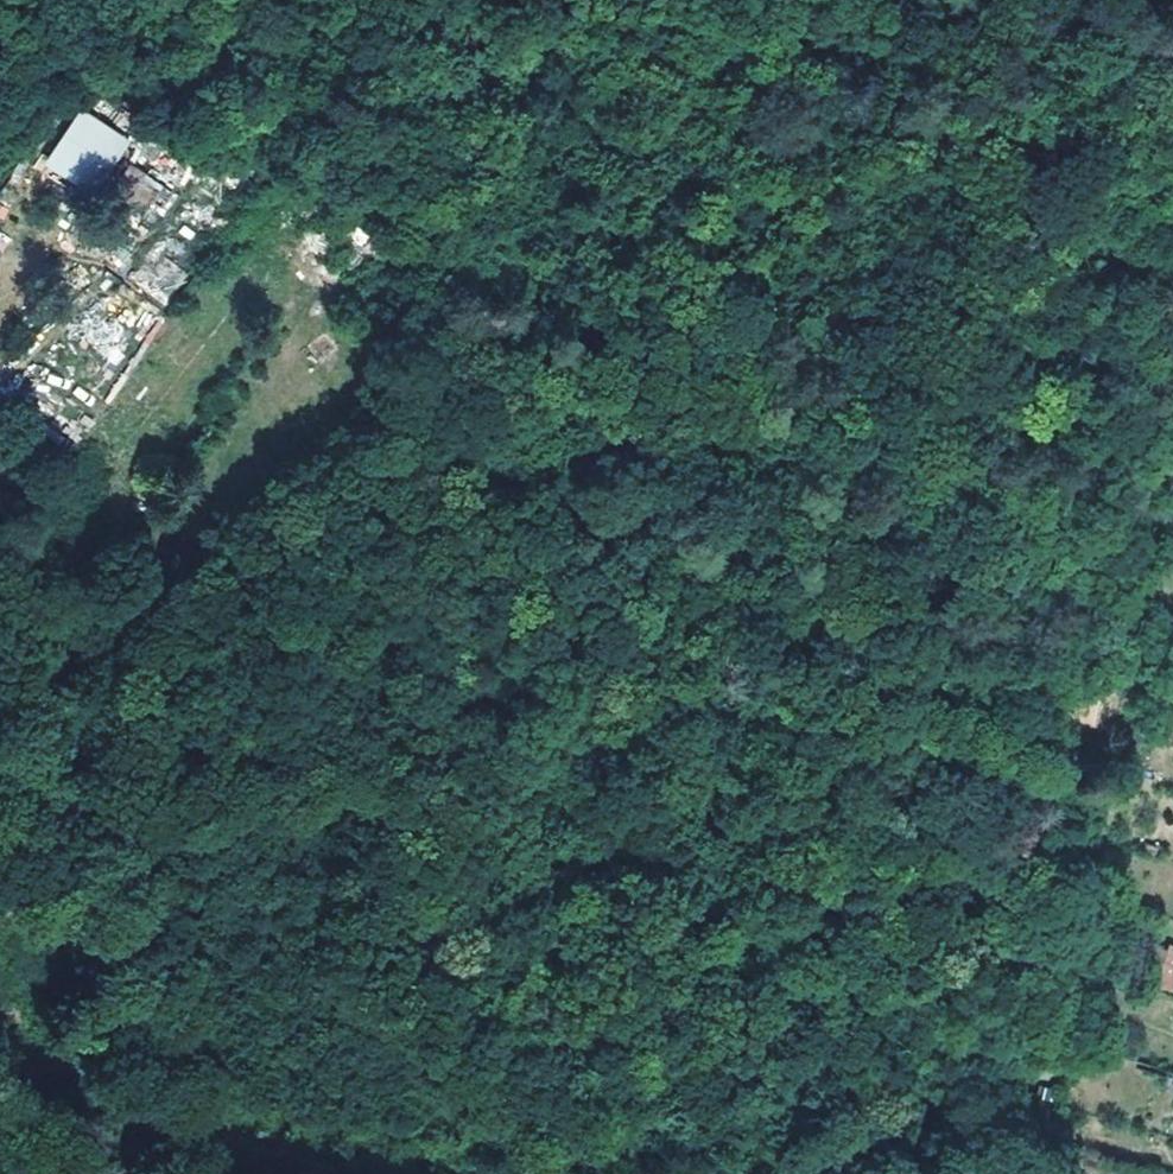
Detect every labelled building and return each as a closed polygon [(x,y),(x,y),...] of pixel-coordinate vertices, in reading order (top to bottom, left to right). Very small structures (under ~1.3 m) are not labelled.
[(95,177),(124,133),(84,107),(55,151),(95,177)] [(112,193),(155,221),(173,193),(130,165),(112,193)] [(162,259),(153,274),(172,285),(181,270),(162,259)] [(1160,990),(1172,991),(1172,946),(1163,945),(1160,990)]
